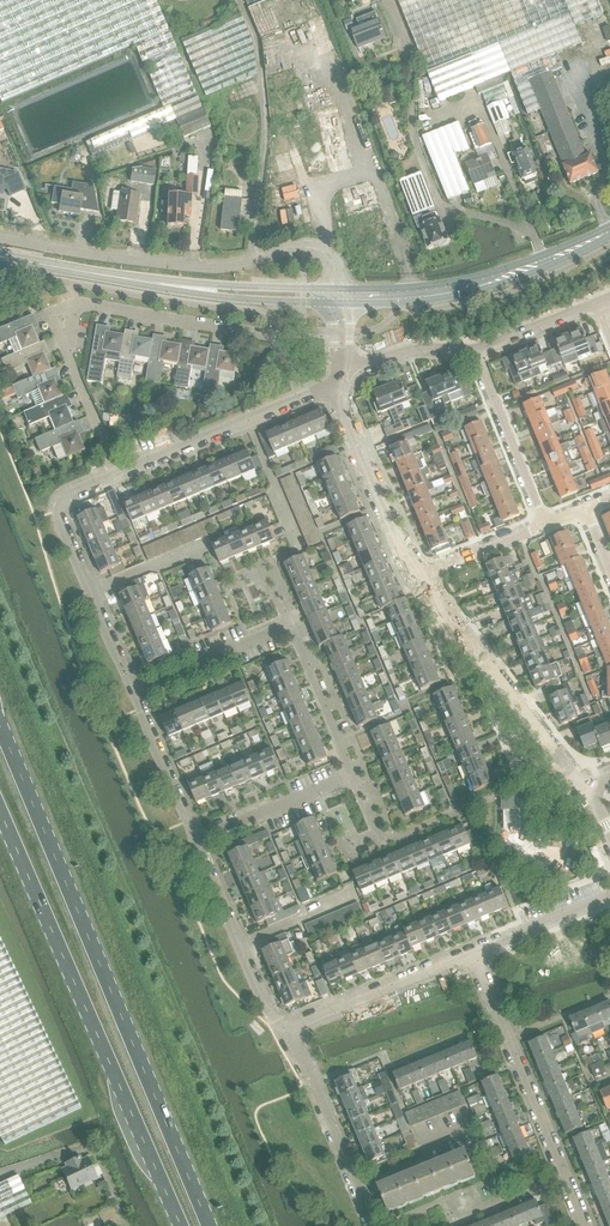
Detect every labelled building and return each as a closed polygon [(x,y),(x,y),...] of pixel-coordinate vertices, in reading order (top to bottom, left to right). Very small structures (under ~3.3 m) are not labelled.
[(163,108),(196,94),(155,0),(0,0),(0,97),(2,102),(136,45),(163,108)] [(428,75),(499,45),(511,72),(557,53),(582,43),(575,26),(603,15),(597,0),(398,0),(428,75)] [(215,9),(219,18),(231,12),(227,4),(215,9)] [(355,28),(351,29),(359,49),(370,44),(370,42),(385,36),(378,19),(376,12),(357,19),(360,26),(355,28)] [(205,96),(256,74),(252,40),(241,14),(181,41),(205,96)] [(351,29),(355,28),(351,19),(344,21),(347,30),(347,31),(351,29)] [(440,102),(475,87),(479,94),(505,83),(502,76),(511,72),(499,45),(428,75),(440,102)] [(541,110),(564,165),(586,156),(551,72),(563,67),(557,53),(511,72),(528,115),(541,110)] [(505,86),(482,94),(487,107),(503,101),(510,99),(505,86)] [(163,108),(86,142),(92,156),(176,120),(183,138),(210,127),(203,109),(202,109),(196,94),(163,108)] [(393,95),(387,97),(390,105),(396,102),(393,95)] [(494,126),(495,125),(506,121),(505,118),(509,117),(503,101),(487,107),(494,126)] [(484,125),(483,125),(478,128),(475,121),(469,124),(480,149),(481,149),(483,150),(487,148),(488,146),(492,144),(484,125)] [(506,121),(495,125),(499,137),(511,132),(506,121)] [(459,122),(422,136),(421,136),(425,148),(445,198),(468,189),(456,155),(470,149),(459,122)] [(131,143),(127,145),(130,153),(135,151),(131,143)] [(222,159),(233,160),(234,148),(224,147),(222,159)] [(536,175),(537,174),(527,149),(509,156),(512,164),(516,163),(523,180),(525,179),(527,185),(538,180),(536,175)] [(591,154),(586,156),(564,165),(563,165),(571,184),(599,172),(591,154)] [(483,181),(495,176),(487,156),(467,164),(475,184),(478,190),(486,187),(483,181)] [(188,157),(187,175),(197,176),(198,157),(188,157)] [(3,196),(4,189),(7,190),(10,197),(26,190),(18,172),(0,169),(0,195),(3,196)] [(141,169),(132,170),(130,181),(152,185),(155,171),(141,169)] [(207,170),(204,191),(210,192),(213,171),(207,170)] [(422,173),(400,181),(413,216),(435,208),(422,173)] [(189,204),(190,195),(198,195),(199,176),(197,176),(187,175),(186,194),(168,193),(168,202),(161,202),(161,212),(166,212),(166,217),(167,217),(167,226),(183,226),(183,217),(190,217),(190,204),(189,204)] [(103,176),(101,185),(118,188),(119,178),(103,176)] [(80,210),(98,213),(93,186),(72,183),(71,190),(54,187),(51,203),(60,205),(59,211),(79,215),(80,210)] [(224,193),(220,230),(238,232),(241,195),(242,191),(224,189),(224,193)] [(135,223),(139,195),(121,192),(116,220),(135,223)] [(471,193),(463,195),(466,207),(474,204),(471,193)] [(423,218),(422,215),(414,218),(418,228),(421,227),(429,247),(440,243),(441,245),(446,243),(447,240),(448,240),(440,219),(436,221),(433,214),(423,218)] [(14,354),(39,344),(39,343),(31,324),(36,323),(33,315),(0,329),(0,344),(8,340),(14,354)] [(88,381),(102,384),(102,383),(104,374),(106,360),(120,362),(122,354),(125,335),(110,333),(105,332),(105,327),(98,325),(90,371),(88,381)] [(120,362),(118,376),(119,377),(132,379),(136,357),(150,359),(154,340),(153,340),(138,337),(133,336),(134,332),(126,330),(125,335),(122,354),(120,362)] [(583,330),(569,335),(579,360),(592,355),(592,356),(599,353),(592,337),(586,339),(583,330)] [(150,359),(146,381),(160,384),(164,362),(178,364),(179,364),(182,345),(161,341),(162,337),(154,335),(153,340),(154,340),(150,359)] [(558,348),(550,351),(556,365),(564,362),(565,366),(573,363),(579,360),(569,335),(555,341),(558,348)] [(178,364),(175,386),(189,388),(192,366),(207,369),(210,350),(210,349),(190,346),(190,341),(183,340),(182,345),(179,364),(178,364)] [(44,341),(39,343),(39,344),(14,354),(1,359),(6,373),(27,364),(32,377),(32,378),(51,370),(50,370),(42,351),(47,349),(44,341)] [(207,369),(203,391),(217,393),(220,379),(235,382),(236,374),(239,354),(218,351),(219,346),(211,345),(210,349),(210,350),(207,369)] [(539,347),(526,352),(536,378),(542,375),(539,368),(547,365),(548,368),(556,365),(550,351),(542,354),(539,347)] [(512,355),(502,359),(507,371),(510,369),(516,386),(517,386),(523,383),(536,378),(526,352),(513,357),(512,355)] [(55,368),(50,370),(51,370),(32,378),(32,377),(12,386),(15,393),(17,399),(38,391),(43,404),(62,396),(54,377),(58,375),(55,368)] [(461,369),(441,377),(451,402),(457,400),(464,397),(471,395),(461,369)] [(560,375),(563,382),(570,380),(567,372),(560,375)] [(596,392),(609,386),(609,382),(606,372),(586,380),(588,387),(593,386),(596,392)] [(556,385),(563,382),(560,375),(553,378),(556,385)] [(119,377),(118,384),(131,386),(132,379),(119,377)] [(445,405),(451,402),(441,377),(427,382),(434,400),(442,397),(445,405)] [(401,381),(387,386),(395,406),(399,416),(406,413),(404,409),(403,409),(402,405),(409,402),(409,401),(412,400),(409,391),(405,392),(401,381)] [(576,381),(564,386),(567,393),(579,388),(576,381)] [(0,391),(0,397),(1,399),(15,393),(12,386),(0,391)] [(387,386),(374,392),(378,403),(374,404),(378,413),(389,409),(393,419),(399,416),(395,406),(387,386)] [(555,398),(567,393),(564,386),(552,391),(555,398)] [(601,406),(609,402),(609,386),(596,392),(601,406)] [(519,390),(512,392),(515,399),(521,397),(519,390)] [(66,394),(62,396),(43,404),(23,413),(28,426),(49,417),(55,431),(73,423),(65,404),(69,402),(66,394)] [(540,398),(524,405),(530,419),(546,412),(540,398)] [(602,421),(609,417),(609,402),(601,406),(596,407),(602,421)] [(433,403),(426,406),(431,420),(438,417),(433,403)] [(423,423),(431,420),(426,406),(418,409),(423,423)] [(459,422),(479,415),(476,407),(456,415),(459,422)] [(563,412),(566,419),(574,416),(571,409),(563,412)] [(322,410),(308,416),(316,436),(329,431),(330,430),(322,410)] [(546,412),(530,419),(535,432),(551,425),(551,426),(561,422),(558,416),(549,419),(546,412)] [(112,415),(110,428),(117,429),(119,416),(112,415)] [(308,416),(294,422),(302,442),(316,436),(308,416)] [(609,433),(609,417),(602,421),(601,421),(607,434),(609,433)] [(408,420),(403,422),(407,430),(412,428),(408,420)] [(77,421),(73,423),(55,431),(34,439),(40,452),(53,447),(59,461),(84,450),(76,430),(81,428),(77,421)] [(294,422),(280,428),(289,448),(302,442),(294,422)] [(388,437),(407,430),(403,422),(384,429),(388,437)] [(441,422),(433,425),(436,432),(444,429),(441,422)] [(466,428),(471,442),(487,435),(482,422),(466,428)] [(388,442),(397,464),(422,454),(419,447),(417,448),(416,446),(418,445),(416,439),(433,432),(430,425),(388,442)] [(551,425),(535,432),(540,445),(557,439),(551,426),(551,425)] [(270,442),(263,445),(269,459),(276,456),(275,454),(289,448),(280,428),(266,434),(270,442)] [(589,441),(596,438),(593,429),(585,432),(589,441)] [(445,442),(454,439),(452,432),(442,435),(445,442)] [(23,435),(18,437),(21,444),(26,441),(23,435)] [(471,442),(477,455),(493,449),(487,435),(471,442)] [(585,443),(582,436),(574,439),(577,446),(585,443)] [(557,439),(540,445),(546,459),(571,449),(569,443),(560,446),(557,439)] [(326,457),(340,451),(337,444),(323,450),(326,457)] [(442,452),(439,447),(432,450),(434,455),(442,452)] [(579,450),(583,459),(590,457),(586,447),(579,450)] [(477,455),(482,469),(498,462),(493,449),(477,455)] [(568,450),(546,459),(551,472),(572,463),(573,463),(568,450)] [(248,451),(234,457),(242,476),(256,471),(257,473),(264,471),(258,456),(251,459),(248,451)] [(450,454),(454,464),(462,461),(458,451),(450,454)] [(312,463),(321,459),(319,454),(309,458),(312,463)] [(397,464),(403,478),(428,468),(422,454),(397,464)] [(317,465),(323,479),(343,470),(337,456),(317,465)] [(234,457),(220,462),(229,482),(242,476),(234,457)] [(305,459),(295,463),(298,469),(307,465),(305,459)] [(447,467),(445,461),(437,464),(440,470),(447,467)] [(454,464),(459,478),(467,475),(462,461),(454,464)] [(220,462),(207,468),(215,488),(229,482),(220,462)] [(485,475),(487,482),(503,476),(498,462),(482,469),(477,471),(480,477),(485,475)] [(572,464),(551,472),(557,486),(573,479),(570,472),(579,468),(576,462),(573,463),(572,463),(572,464)] [(277,478),(298,469),(295,463),(281,469),(275,472),(277,478)] [(588,473),(595,470),(593,464),(586,466),(588,473)] [(207,468),(193,474),(201,494),(215,488),(207,468)] [(430,474),(428,468),(403,478),(409,493),(432,483),(429,475),(430,474)] [(323,479),(329,493),(349,484),(343,470),(323,479)] [(193,474),(179,480),(188,500),(201,494),(193,474)] [(293,475),(281,480),(283,487),(295,482),(293,475)] [(459,478),(465,491),(472,488),(467,475),(459,478)] [(298,478),(302,488),(308,485),(304,476),(298,478)] [(453,482),(451,476),(444,479),(446,485),(453,482)] [(487,497),(492,495),(508,489),(503,476),(487,482),(481,484),(487,497)] [(573,479),(557,486),(562,499),(578,493),(573,479)] [(592,490),(602,486),(599,479),(590,483),(592,490)] [(179,480),(166,485),(174,505),(188,500),(179,480)] [(298,489),(295,482),(283,487),(286,494),(298,489)] [(434,489),(432,483),(409,493),(415,507),(432,500),(428,491),(434,489)] [(329,493),(335,506),(355,498),(349,484),(329,493)] [(166,485),(152,491),(160,511),(174,505),(166,485)] [(258,488),(249,492),(251,498),(261,494),(258,488)] [(465,491),(470,504),(478,501),(472,488),(465,491)] [(286,494),(289,500),(301,495),(298,489),(286,494)] [(303,491),(308,502),(314,499),(310,489),(303,491)] [(492,495),(498,508),(514,502),(508,489),(492,495)] [(459,496),(457,490),(449,493),(452,499),(459,496)] [(152,491),(138,497),(147,517),(160,511),(152,491)] [(245,494),(235,498),(238,504),(247,499),(245,494)] [(289,500),(292,507),(304,502),(301,495),(289,500)] [(116,513),(123,510),(119,500),(119,499),(117,496),(110,499),(116,513)] [(132,523),(147,517),(138,497),(124,503),(132,523)] [(361,512),(355,498),(335,506),(341,520),(361,512)] [(221,503),(224,509),(234,505),(231,499),(221,503)] [(415,507),(421,522),(438,515),(432,500),(415,507)] [(256,506),(254,501),(245,505),(247,510),(256,506)] [(480,506),(478,501),(470,504),(472,509),(480,506)] [(292,507),(295,514),(307,508),(304,502),(292,507)] [(519,516),(514,502),(498,508),(501,517),(493,520),(497,528),(505,525),(504,522),(519,516)] [(310,506),(313,515),(319,513),(316,504),(310,506)] [(208,509),(210,515),(220,511),(217,505),(208,509)] [(465,511),(463,505),(451,509),(453,515),(465,511)] [(84,532),(104,524),(110,521),(105,509),(102,507),(78,518),(84,532)] [(240,507),(231,511),(233,516),(243,512),(240,507)] [(295,514),(297,520),(309,515),(307,508),(295,514)] [(123,510),(116,513),(120,523),(122,522),(127,520),(123,510)] [(203,511),(194,515),(197,521),(206,517),(203,511)] [(220,522),(233,516),(231,511),(217,516),(220,522)] [(297,520),(300,527),(312,522),(309,515),(297,520)] [(421,522),(426,536),(444,529),(438,515),(421,522)] [(190,517),(180,521),(183,527),(193,523),(190,517)] [(319,529),(326,527),(322,517),(315,519),(319,529)] [(203,522),(205,528),(215,524),(213,518),(203,522)] [(347,527),(353,541),(373,532),(367,518),(347,527)] [(122,522),(126,531),(131,528),(127,520),(122,522)] [(268,520),(254,526),(262,546),(276,541),(268,520)] [(468,539),(474,537),(467,520),(461,522),(468,539)] [(209,536),(205,528),(203,522),(196,525),(202,539),(209,536)] [(300,527),(303,533),(315,528),(312,522),(300,527)] [(176,523),(167,527),(169,533),(179,528),(176,523)] [(482,535),(491,531),(488,523),(479,527),(482,535)] [(84,532),(89,546),(109,537),(104,524),(84,532)] [(196,525),(190,528),(195,542),(202,539),(196,525)] [(254,526),(240,532),(249,552),(262,546),(254,526)] [(190,528),(183,531),(189,544),(195,542),(190,528)] [(303,533),(306,540),(318,535),(315,528),(303,533)] [(449,544),(444,529),(426,536),(432,551),(449,544)] [(560,529),(549,534),(551,540),(563,535),(560,529)] [(156,538),(162,536),(159,530),(153,532),(156,538)] [(183,531),(176,534),(182,547),(189,544),(183,531)] [(133,532),(127,535),(131,544),(137,542),(133,532)] [(240,532),(226,538),(235,558),(249,552),(240,532)] [(353,541),(359,554),(378,546),(373,532),(353,541)] [(546,542),(551,555),(573,546),(568,533),(563,535),(551,540),(546,542)] [(175,550),(182,547),(176,534),(170,537),(175,550)] [(321,542),(318,535),(306,540),(309,547),(321,542)] [(142,544),(148,542),(146,536),(139,539),(142,544)] [(89,546),(95,560),(115,551),(109,537),(89,546)] [(170,537),(163,539),(169,553),(175,550),(170,537)] [(327,540),(331,550),(338,547),(334,537),(327,540)] [(220,564),(235,558),(226,538),(212,544),(220,564)] [(163,539),(156,542),(162,556),(169,553),(163,539)] [(156,542),(150,545),(155,559),(162,556),(156,542)] [(149,561),(155,559),(150,545),(143,548),(149,561)] [(359,554),(364,568),(384,560),(378,546),(359,554)] [(557,569),(567,565),(567,564),(579,559),(573,546),(551,555),(557,569)] [(143,556),(139,547),(132,549),(136,559),(143,556)] [(121,565),(115,551),(95,560),(101,574),(109,570),(112,577),(126,571),(123,564),(121,565)] [(332,561),(328,551),(322,554),(326,563),(332,561)] [(333,554),(337,563),(344,560),(340,551),(333,554)] [(531,554),(534,562),(540,559),(537,552),(531,554)] [(285,564),(291,578),(311,570),(305,556),(285,564)] [(511,556),(487,565),(492,579),(509,572),(507,566),(514,563),(511,556)] [(567,565),(572,577),(587,571),(582,558),(579,559),(579,560),(567,564),(567,565)] [(543,567),(540,559),(534,562),(538,569),(543,567)] [(364,568),(370,582),(390,573),(384,560),(364,568)] [(195,565),(188,568),(191,576),(198,573),(195,565)] [(328,568),(332,577),(338,574),(334,565),(328,568)] [(345,565),(339,568),(343,577),(349,574),(345,565)] [(189,576),(196,590),(215,582),(209,568),(198,573),(191,576),(189,576)] [(291,578),(296,592),(316,584),(311,570),(291,578)] [(509,572),(492,579),(498,593),(515,586),(520,584),(515,570),(509,572)] [(572,577),(577,589),(592,583),(587,571),(572,577)] [(555,572),(546,575),(549,582),(551,581),(555,579),(555,578),(557,577),(555,572)] [(370,582),(376,595),(396,587),(390,573),(370,582)] [(523,577),(525,582),(533,579),(531,574),(523,577)] [(127,592),(119,595),(124,608),(125,609),(129,608),(145,601),(150,599),(144,585),(142,586),(139,579),(125,585),(127,592)] [(334,581),(338,591),(344,588),(340,579),(334,581)] [(349,591),(355,588),(351,579),(345,582),(349,591)] [(536,585),(533,579),(525,582),(527,589),(536,585)] [(196,590),(201,604),(221,596),(215,582),(196,590)] [(161,594),(167,592),(163,583),(157,585),(161,594)] [(559,589),(557,583),(549,586),(551,591),(559,589)] [(577,589),(582,602),(597,596),(592,583),(577,589)] [(296,592),(302,606),(322,597),(316,584),(296,592)] [(515,586),(498,593),(503,606),(520,599),(526,597),(520,584),(515,586)] [(382,610),(387,608),(386,607),(402,601),(401,601),(396,587),(376,595),(382,610)] [(170,590),(174,600),(179,597),(175,588),(170,590)] [(350,602),(346,592),(340,595),(344,604),(350,602)] [(535,596),(539,608),(549,604),(544,592),(535,596)] [(357,593),(351,595),(355,604),(360,602),(357,593)] [(166,608),(173,606),(169,596),(162,599),(166,608)] [(201,604),(207,618),(227,610),(221,596),(201,604)] [(520,599),(503,606),(504,608),(509,620),(533,610),(535,609),(529,596),(526,597),(520,599)] [(577,604),(582,617),(602,609),(597,596),(582,602),(577,604)] [(302,606),(308,619),(328,611),(322,597),(302,606)] [(406,599),(401,601),(402,601),(386,607),(387,608),(392,621),(412,613),(406,599)] [(129,608),(125,609),(131,623),(151,615),(148,608),(145,601),(129,608)] [(176,604),(180,613),(185,611),(181,602),(176,604)] [(557,605),(559,611),(566,608),(564,603),(557,605)] [(551,610),(549,604),(539,608),(542,614),(551,610)] [(355,616),(352,606),(346,609),(350,618),(355,616)] [(362,607),(357,609),(361,618),(366,616),(362,607)] [(568,614),(566,608),(559,611),(561,617),(568,614)] [(587,629),(592,627),(607,621),(602,609),(582,617),(587,629)] [(172,622),(178,619),(174,610),(168,613),(172,622)] [(233,624),(227,610),(207,618),(213,632),(233,624)] [(533,610),(509,620),(514,633),(535,625),(532,619),(536,617),(533,610)] [(308,619),(314,633),(334,625),(328,611),(308,619)] [(392,621),(398,635),(418,626),(412,613),(392,621)] [(151,615),(131,623),(137,637),(157,628),(151,615)] [(182,618),(186,627),(191,625),(187,615),(182,618)] [(367,621),(371,630),(377,627),(373,619),(367,621)] [(361,630),(357,620),(351,622),(355,632),(361,630)] [(597,640),(609,635),(609,629),(607,621),(592,627),(597,640)] [(178,636),(184,633),(180,624),(174,626),(178,636)] [(320,648),(325,646),(325,645),(340,639),(340,638),(334,625),(314,633),(320,648)] [(535,625),(514,633),(519,647),(537,640),(540,639),(535,625)] [(398,635),(404,649),(424,640),(418,626),(398,635)] [(549,630),(551,634),(560,631),(558,626),(549,630)] [(157,628),(137,637),(142,651),(163,642),(157,628)] [(567,632),(569,636),(577,633),(576,628),(567,632)] [(192,641),(197,639),(193,629),(188,632),(192,641)] [(366,644),(371,641),(367,631),(362,633),(366,644)] [(372,634),(376,644),(382,641),(378,632),(372,634)] [(580,638),(577,633),(569,636),(571,642),(580,638)] [(602,652),(609,649),(609,635),(597,640),(592,642),(597,654),(602,652)] [(344,636),(340,638),(340,639),(325,645),(325,646),(330,659),(350,650),(344,636)] [(185,650),(190,647),(186,638),(181,640),(185,650)] [(404,649),(409,662),(429,654),(424,640),(404,649)] [(537,640),(519,647),(525,660),(542,653),(537,640)] [(163,642),(142,651),(148,665),(156,661),(159,668),(174,662),(171,655),(169,656),(163,642)] [(372,657),(377,655),(373,645),(367,647),(372,657)] [(378,648),(382,658),(388,655),(384,646),(378,648)] [(597,654),(599,659),(604,657),(607,665),(609,664),(609,649),(597,654)] [(330,659),(336,673),(356,664),(350,650),(330,659)] [(542,653),(525,660),(530,674),(550,666),(544,652),(542,653)] [(577,656),(579,661),(587,658),(584,653),(577,656)] [(409,662),(415,676),(435,668),(429,654),(409,662)] [(592,671),(587,658),(579,661),(581,667),(584,675),(592,671)] [(377,671),(383,669),(379,659),(373,661),(377,671)] [(384,662),(388,671),(394,669),(390,659),(384,662)] [(268,670),(273,684),(294,675),(288,661),(268,670)] [(550,666),(530,674),(536,688),(545,684),(548,691),(562,685),(559,678),(563,676),(558,663),(550,666)] [(336,673),(341,687),(362,678),(356,664),(336,673)] [(441,682),(435,668),(415,676),(421,690),(441,682)] [(383,685),(389,682),(384,672),(378,675),(383,685)] [(390,676),(394,685),(399,683),(395,673),(390,676)] [(273,684),(279,697),(300,689),(294,675),(273,684)] [(341,687),(347,700),(367,692),(362,678),(341,687)] [(587,682),(590,690),(597,687),(594,679),(588,682),(587,682)] [(253,693),(258,691),(254,681),(248,683),(253,693)] [(244,683),(230,689),(238,709),(252,703),(244,683)] [(562,685),(548,691),(556,711),(573,705),(576,703),(568,683),(562,685)] [(389,699),(395,696),(390,686),(385,688),(389,699)] [(401,687),(395,690),(399,699),(405,697),(401,687)] [(433,696),(439,710),(460,701),(454,687),(433,696)] [(600,695),(597,687),(590,690),(593,698),(600,695)] [(230,689),(216,694),(225,714),(238,709),(230,689)] [(279,697),(285,711),(305,703),(300,689),(279,697)] [(347,700),(353,714),(373,705),(367,692),(347,700)] [(216,694),(203,700),(211,720),(225,714),(216,694)] [(254,696),(258,706),(263,704),(259,694),(254,696)] [(577,698),(578,702),(587,699),(585,694),(577,698)] [(590,706),(587,699),(578,702),(581,709),(590,706)] [(203,700),(189,706),(197,726),(211,720),(203,700)] [(400,710),(396,700),(390,702),(395,712),(400,710)] [(439,710),(445,723),(465,715),(460,701),(439,710)] [(381,702),(373,705),(353,714),(359,728),(379,719),(376,712),(384,708),(381,702)] [(285,711),(291,725),(311,716),(305,703),(285,711)] [(594,706),(597,714),(603,712),(599,703),(594,706)] [(573,705),(556,711),(562,725),(578,718),(573,705)] [(189,706),(175,712),(184,732),(197,726),(189,706)] [(414,709),(418,719),(424,716),(420,707),(414,709)] [(260,710),(264,720),(269,718),(265,708),(260,710)] [(170,738),(184,732),(175,712),(161,717),(170,738)] [(445,723),(451,737),(471,729),(465,715),(445,723)] [(291,725),(297,739),(317,730),(311,716),(291,725)] [(585,749),(599,743),(595,731),(590,718),(575,724),(585,749)] [(413,732),(419,730),(415,720),(409,722),(413,732)] [(245,725),(247,730),(257,726),(254,721),(245,725)] [(422,729),(423,732),(429,730),(425,721),(420,723),(422,729)] [(265,724),(270,734),(275,732),(271,722),(265,724)] [(371,733),(377,747),(397,739),(391,725),(371,733)] [(609,746),(609,727),(609,725),(595,731),(599,743),(602,749),(609,746)] [(231,730),(234,736),(243,732),(241,726),(231,730)] [(451,737),(457,751),(477,742),(471,729),(451,737)] [(258,730),(249,734),(251,738),(260,735),(258,730)] [(297,739),(302,752),(323,744),(317,730),(297,739)] [(423,732),(429,746),(435,744),(429,730),(423,732)] [(218,736),(220,742),(229,738),(227,732),(218,736)] [(419,746),(424,743),(422,738),(420,734),(415,736),(419,746)] [(271,738),(275,748),(281,745),(277,735),(271,738)] [(244,736),(235,739),(237,744),(246,741),(244,736)] [(204,741),(206,747),(215,744),(213,738),(204,741)] [(377,747),(383,761),(403,752),(397,739),(377,747)] [(231,741),(222,745),(224,750),(233,746),(231,741)] [(457,751),(462,764),(483,756),(477,742),(457,751)] [(190,747),(193,753),(202,749),(199,743),(190,747)] [(328,758),(323,744),(302,752),(308,767),(328,758)] [(441,757),(435,744),(429,746),(435,760),(441,757)] [(219,752),(217,747),(208,751),(210,756),(219,752)] [(430,757),(426,748),(420,750),(424,760),(430,757)] [(272,749),(258,755),(266,775),(280,769),(272,749)] [(277,751),(281,761),(287,759),(282,749),(277,751)] [(179,759),(188,755),(185,750),(177,753),(179,759)] [(383,761),(389,775),(409,766),(403,752),(383,761)] [(205,758),(203,753),(194,757),(196,762),(205,758)] [(258,755),(244,761),(253,781),(266,775),(258,755)] [(462,764),(468,778),(488,770),(483,756),(462,764)] [(182,768),(191,764),(189,759),(180,762),(182,768)] [(244,761),(230,767),(239,787),(253,781),(244,761)] [(436,771),(432,761),(425,764),(429,773),(436,771)] [(437,764),(441,773),(447,771),(443,762),(437,764)] [(287,775),(292,773),(288,764),(283,766),(287,775)] [(389,775),(395,788),(415,780),(409,766),(389,775)] [(201,773),(203,778),(211,798),(225,792),(217,772),(214,767),(201,773)] [(230,767),(217,772),(225,792),(239,787),(230,767)] [(494,784),(488,770),(468,778),(474,792),(494,784)] [(436,787),(442,784),(438,775),(432,777),(436,787)] [(443,778),(447,787),(453,785),(448,775),(443,778)] [(197,804),(211,798),(203,778),(189,784),(197,804)] [(395,788),(400,802),(421,793),(415,780),(395,788)] [(459,799),(453,785),(447,787),(453,801),(459,799)] [(448,799),(444,789),(438,791),(442,801),(448,799)] [(427,807),(421,793),(400,802),(406,816),(427,807)] [(315,818),(295,827),(301,841),(321,832),(315,818)] [(463,825),(449,831),(458,851),(471,845),(473,849),(478,847),(471,830),(467,832),(463,825)] [(229,854),(235,868),(255,860),(249,847),(270,837),(267,830),(234,845),(236,851),(229,854)] [(449,831),(436,836),(444,857),(458,851),(449,831)] [(321,832),(301,841),(307,855),(327,846),(321,832)] [(436,836),(422,842),(430,863),(444,857),(436,836)] [(280,850),(285,847),(281,838),(275,841),(280,850)] [(266,844),(270,853),(276,851),(272,841),(266,844)] [(417,868),(430,863),(422,842),(408,848),(417,868)] [(307,855),(302,857),(308,870),(313,868),(333,860),(327,846),(307,855)] [(408,848),(394,854),(403,874),(417,868),(408,848)] [(281,854),(285,864),(291,862),(286,852),(281,854)] [(394,854),(381,860),(389,880),(403,874),(394,854)] [(276,867),(282,865),(278,855),(272,857),(276,867)] [(235,868),(240,882),(260,874),(255,860),(235,868)] [(333,860),(313,868),(319,882),(339,874),(333,860)] [(381,860),(367,866),(376,886),(389,880),(381,860)] [(463,863),(459,865),(460,869),(462,874),(467,872),(465,867),(463,863)] [(465,867),(467,872),(476,868),(474,863),(465,867)] [(287,868),(291,878),(296,875),(292,866),(287,868)] [(362,892),(376,886),(367,866),(353,872),(362,892)] [(453,878),(451,873),(449,868),(445,869),(435,873),(439,884),(453,878)] [(486,868),(476,872),(479,878),(489,874),(486,868)] [(282,881),(288,878),(283,869),(278,871),(282,881)] [(460,869),(451,873),(453,878),(462,874),(460,869)] [(265,872),(260,874),(240,882),(246,896),(271,885),(265,872)] [(473,874),(463,878),(465,883),(475,879),(473,874)] [(298,879),(293,881),(297,891),(302,888),(298,879)] [(459,879),(449,884),(451,889),(461,884),(459,879)] [(423,884),(426,890),(435,886),(433,880),(423,884)] [(287,894),(293,892),(289,883),(283,885),(287,894)] [(277,899),(271,885),(246,896),(252,910),(277,899)] [(445,885),(436,890),(438,895),(447,890),(445,885)] [(410,890),(412,896),(421,892),(419,886),(410,890)] [(302,888),(297,891),(302,904),(311,900),(306,887),(302,888)] [(499,887),(486,893),(494,913),(508,908),(499,887)] [(432,891),(422,895),(424,901),(434,896),(432,891)] [(396,896),(399,902),(408,897),(405,892),(396,896)] [(486,893),(472,899),(481,919),(494,913),(486,893)] [(418,897),(408,901),(411,906),(420,902),(418,897)] [(278,898),(277,899),(252,910),(258,924),(266,920),(269,927),(298,915),(301,910),(299,905),(284,912),(278,898)] [(382,902),(385,908),(394,903),(392,898),(382,902)] [(472,899),(458,905),(467,925),(481,919),(472,899)] [(358,903),(352,906),(357,919),(364,916),(358,903)] [(404,903),(395,907),(397,912),(407,908),(404,903)] [(370,914),(380,909),(378,904),(368,908),(370,914)] [(458,905),(445,911),(453,931),(467,925),(458,905)] [(352,906),(345,908),(351,922),(357,919),(352,906)] [(344,925),(351,922),(345,908),(339,911),(344,925)] [(339,911),(332,914),(338,927),(344,925),(339,911)] [(445,911),(431,917),(440,937),(453,931),(445,911)] [(332,914),(325,917),(331,930),(338,927),(332,914)] [(325,917),(319,920),(324,933),(331,930),(325,917)] [(431,917),(418,923),(426,943),(440,937),(431,917)] [(378,918),(369,922),(371,927),(380,923),(378,918)] [(319,920),(312,922),(318,936),(324,933),(319,920)] [(311,939),(318,936),(312,922),(305,925),(311,939)] [(412,949),(413,948),(426,943),(418,923),(404,928),(412,949)] [(365,924),(355,928),(358,933),(367,929),(365,924)] [(398,935),(392,937),(400,958),(414,952),(413,948),(412,949),(404,928),(403,925),(396,928),(398,935)] [(351,930),(342,934),(344,939),(353,935),(351,930)] [(268,966),(288,957),(294,955),(285,934),(282,936),(267,942),(270,948),(262,952),(268,966)] [(337,936),(328,940),(330,944),(339,940),(337,936)] [(392,937),(378,943),(386,963),(400,958),(392,937)] [(4,1145),(5,1144),(80,1108),(0,938),(0,1138),(4,1145)] [(304,950),(309,948),(305,939),(300,941),(304,950)] [(323,942),(314,945),(316,951),(325,947),(323,942)] [(378,943),(364,949),(373,969),(386,963),(378,943)] [(364,949),(350,955),(359,975),(373,969),(364,949)] [(310,964),(315,962),(311,952),(306,955),(310,964)] [(345,981),(337,961),(335,955),(321,961),(323,966),(331,987),(345,981)] [(350,955),(337,961),(345,981),(359,975),(350,955)] [(268,966),(274,979),(294,971),(288,957),(268,966)] [(315,978),(321,975),(317,966),(311,968),(315,978)] [(274,979),(280,993),(300,984),(294,971),(274,979)] [(322,997),(329,994),(323,980),(316,983),(322,997)] [(306,998),(300,984),(280,993),(286,1007),(306,998)] [(597,1007),(605,1028),(609,1026),(609,1002),(597,1007)] [(605,1028),(597,1007),(584,1013),(592,1034),(593,1034),(606,1029),(605,1028)] [(594,1039),(593,1034),(592,1034),(584,1013),(570,1018),(576,1033),(579,1040),(587,1036),(589,1041),(594,1039)] [(568,1035),(561,1038),(565,1047),(572,1044),(568,1035)] [(529,1043),(535,1058),(552,1051),(546,1036),(529,1043)] [(471,1041),(458,1047),(465,1063),(478,1058),(471,1041)] [(458,1047),(445,1052),(452,1069),(465,1063),(458,1047)] [(535,1058),(541,1073),(558,1066),(552,1051),(535,1058)] [(445,1052),(432,1057),(439,1074),(452,1069),(445,1052)] [(583,1057),(586,1065),(595,1062),(593,1056),(592,1054),(583,1057)] [(599,1054),(593,1056),(595,1062),(601,1059),(599,1054)] [(432,1057),(419,1063),(426,1079),(439,1074),(432,1057)] [(595,1077),(606,1073),(601,1062),(591,1067),(595,1077)] [(413,1085),(426,1079),(419,1063),(406,1068),(413,1085)] [(541,1073),(548,1088),(564,1081),(558,1066),(541,1073)] [(400,1090),(413,1085),(406,1068),(393,1073),(400,1090)] [(464,1071),(466,1077),(474,1074),(471,1068),(464,1071)] [(340,1081),(336,1083),(339,1089),(337,1090),(340,1096),(342,1096),(358,1089),(353,1076),(354,1076),(352,1071),(338,1077),(340,1081)] [(378,1075),(380,1081),(387,1078),(385,1072),(378,1075)] [(466,1077),(469,1083),(476,1080),(474,1074),(466,1077)] [(482,1082),(487,1095),(504,1088),(498,1075),(482,1082)] [(392,1090),(387,1078),(380,1081),(385,1093),(392,1090)] [(438,1082),(440,1088),(447,1085),(445,1079),(438,1082)] [(548,1088),(554,1103),(570,1096),(564,1081),(548,1088)] [(440,1088),(443,1094),(450,1091),(447,1085),(440,1088)] [(487,1095),(492,1107),(509,1101),(504,1088),(487,1095)] [(609,1108),(609,1088),(599,1092),(606,1110),(609,1108)] [(358,1089),(342,1096),(344,1103),(343,1103),(345,1109),(347,1109),(364,1103),(358,1089)] [(412,1092),(415,1098),(422,1095),(419,1089),(412,1092)] [(460,1091),(453,1094),(458,1107),(465,1104),(460,1091)] [(453,1094),(446,1097),(452,1110),(458,1107),(453,1094)] [(480,1094),(473,1097),(476,1104),(482,1101),(480,1094)] [(424,1102),(422,1095),(415,1098),(417,1104),(424,1102)] [(388,1099),(391,1107),(398,1104),(395,1096),(388,1099)] [(554,1103),(560,1118),(577,1111),(570,1096),(554,1103)] [(446,1097),(440,1100),(445,1113),(452,1110),(446,1097)] [(473,1097),(467,1099),(470,1106),(476,1104),(473,1097)] [(440,1100),(433,1102),(438,1116),(445,1113),(440,1100)] [(492,1107),(498,1120),(514,1114),(509,1101),(492,1107)] [(433,1102),(426,1105),(432,1119),(438,1116),(433,1102)] [(364,1103),(347,1109),(350,1116),(348,1116),(351,1122),(352,1122),(353,1123),(369,1116),(364,1103)] [(403,1117),(398,1104),(391,1107),(397,1120),(403,1117)] [(426,1105),(420,1108),(425,1122),(432,1119),(426,1105)] [(419,1124),(425,1122),(420,1108),(413,1111),(419,1124)] [(411,1128),(419,1124),(413,1111),(406,1114),(411,1128)] [(583,1127),(577,1111),(560,1118),(566,1134),(583,1127)] [(498,1120),(503,1133),(519,1127),(514,1114),(498,1120)] [(369,1116),(353,1123),(355,1129),(354,1130),(356,1136),(358,1135),(358,1136),(374,1129),(369,1116)] [(403,1117),(397,1120),(400,1128),(407,1125),(404,1117),(403,1117)] [(490,1121),(484,1123),(487,1130),(493,1127),(491,1123),(490,1121)] [(478,1126),(481,1132),(487,1130),(484,1123),(478,1126)] [(400,1128),(402,1134),(410,1131),(407,1125),(400,1128)] [(503,1133),(508,1146),(525,1140),(519,1127),(503,1133)] [(374,1129),(358,1136),(361,1143),(359,1143),(362,1149),(363,1149),(363,1150),(380,1143),(374,1129)] [(411,1135),(410,1131),(402,1134),(407,1145),(403,1146),(406,1153),(419,1147),(414,1134),(411,1135)] [(574,1139),(580,1154),(596,1147),(590,1132),(574,1139)] [(530,1153),(525,1140),(508,1146),(514,1160),(530,1153)] [(380,1143),(363,1150),(366,1157),(365,1157),(367,1163),(368,1162),(369,1163),(371,1162),(373,1167),(392,1158),(390,1154),(385,1156),(380,1143)] [(501,1146),(495,1148),(498,1156),(504,1153),(501,1146)] [(580,1154),(586,1168),(602,1162),(601,1158),(596,1147),(580,1154)] [(488,1151),(491,1158),(498,1156),(495,1148),(488,1151)] [(381,1192),(387,1207),(389,1213),(475,1176),(465,1150),(459,1152),(460,1155),(391,1185),(389,1182),(382,1186),(381,1181),(372,1184),(376,1194),(381,1192)] [(71,1159),(69,1160),(68,1163),(65,1164),(67,1168),(61,1171),(70,1190),(95,1178),(86,1159),(81,1161),(79,1157),(76,1159),(73,1159),(71,1159)] [(586,1168),(592,1183),(609,1177),(602,1162),(586,1168)] [(21,1207),(30,1202),(20,1182),(17,1176),(0,1184),(0,1217),(21,1207)] [(598,1198),(609,1194),(609,1180),(609,1177),(592,1183),(598,1198)] [(604,1213),(609,1211),(609,1194),(598,1198),(604,1213)] [(523,1206),(524,1207),(530,1222),(542,1217),(546,1225),(553,1225),(555,1225),(547,1207),(546,1204),(540,1207),(539,1207),(536,1201),(523,1206)] [(510,1211),(516,1225),(521,1225),(530,1222),(524,1207),(523,1206),(521,1207),(510,1211)] [(497,1217),(501,1225),(516,1225),(510,1211),(497,1217)] [(484,1222),(486,1225),(501,1225),(497,1217),(484,1222)]
